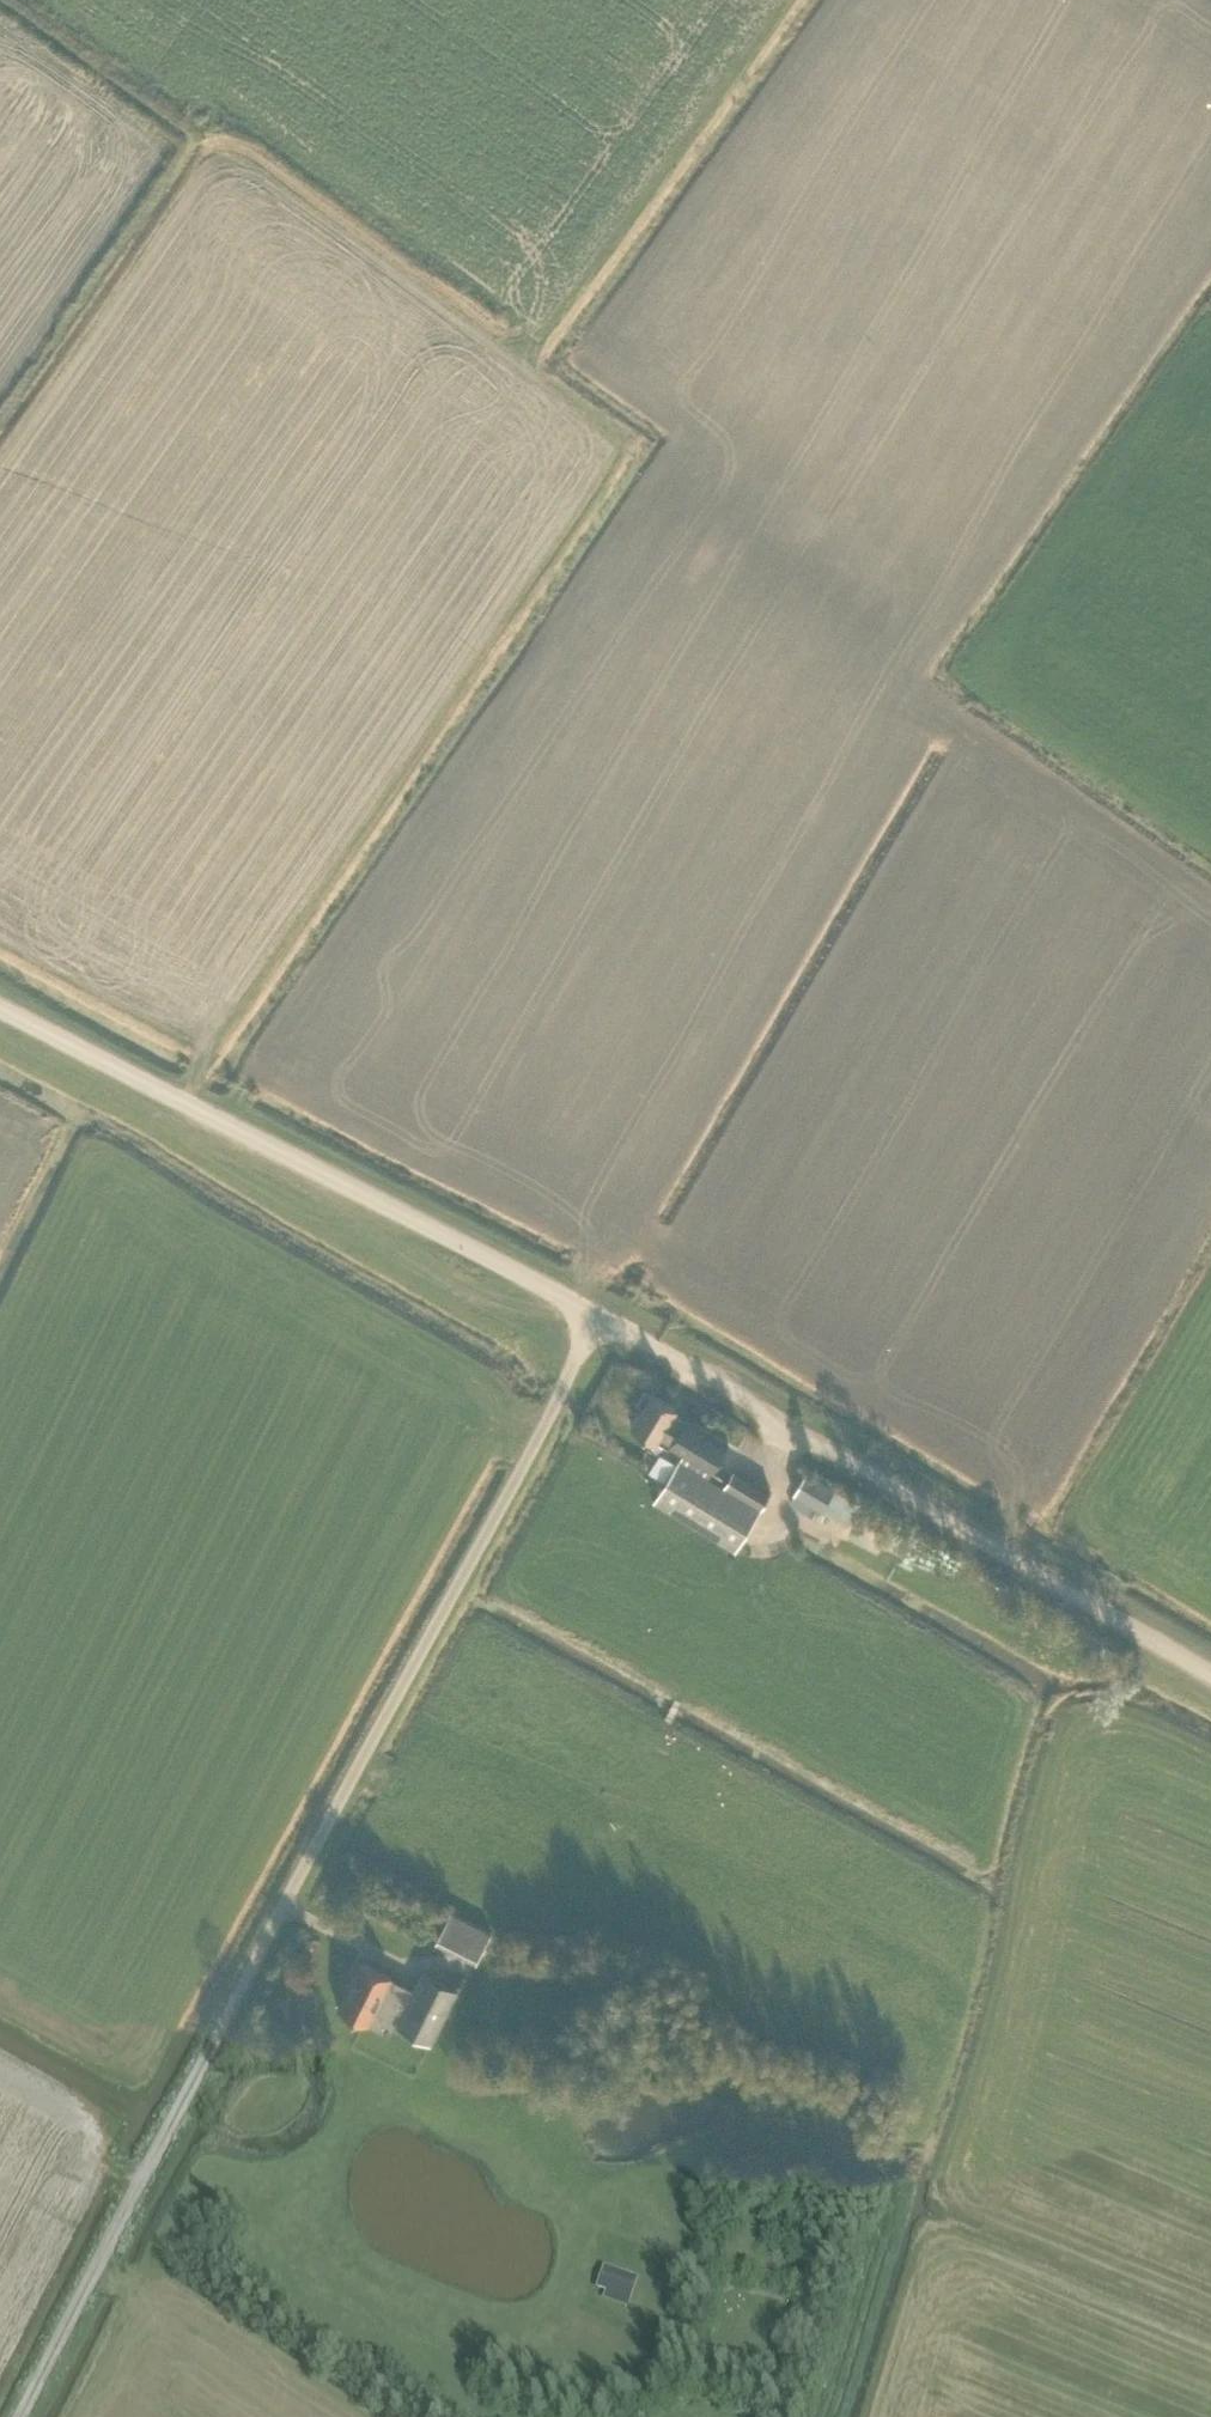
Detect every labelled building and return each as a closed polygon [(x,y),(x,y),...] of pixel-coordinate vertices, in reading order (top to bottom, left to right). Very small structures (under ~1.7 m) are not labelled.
[(685,1420),(673,1413),(676,1407),(651,1391),(631,1425),(656,1440),(659,1435),(672,1442),(670,1445),(682,1453),(676,1463),(660,1453),(649,1471),(665,1481),(653,1500),(735,1550),(760,1509),(707,1476),(728,1442),(687,1417),(685,1420)] [(760,1507),(770,1491),(733,1468),(723,1483),(760,1507)] [(847,1524),(861,1502),(807,1469),(793,1493),(822,1510),(822,1509),(847,1524)] [(478,1959),(491,1931),(450,1911),(436,1938),(478,1959)] [(413,1990),(389,1978),(391,1976),(360,1961),(337,2008),(367,2023),(374,2010),(398,2021),(397,2024),(431,2042),(456,1989),(422,1972),(413,1990)] [(600,2301),(625,2309),(635,2281),(600,2270),(594,2291),(602,2294),(600,2301)]
